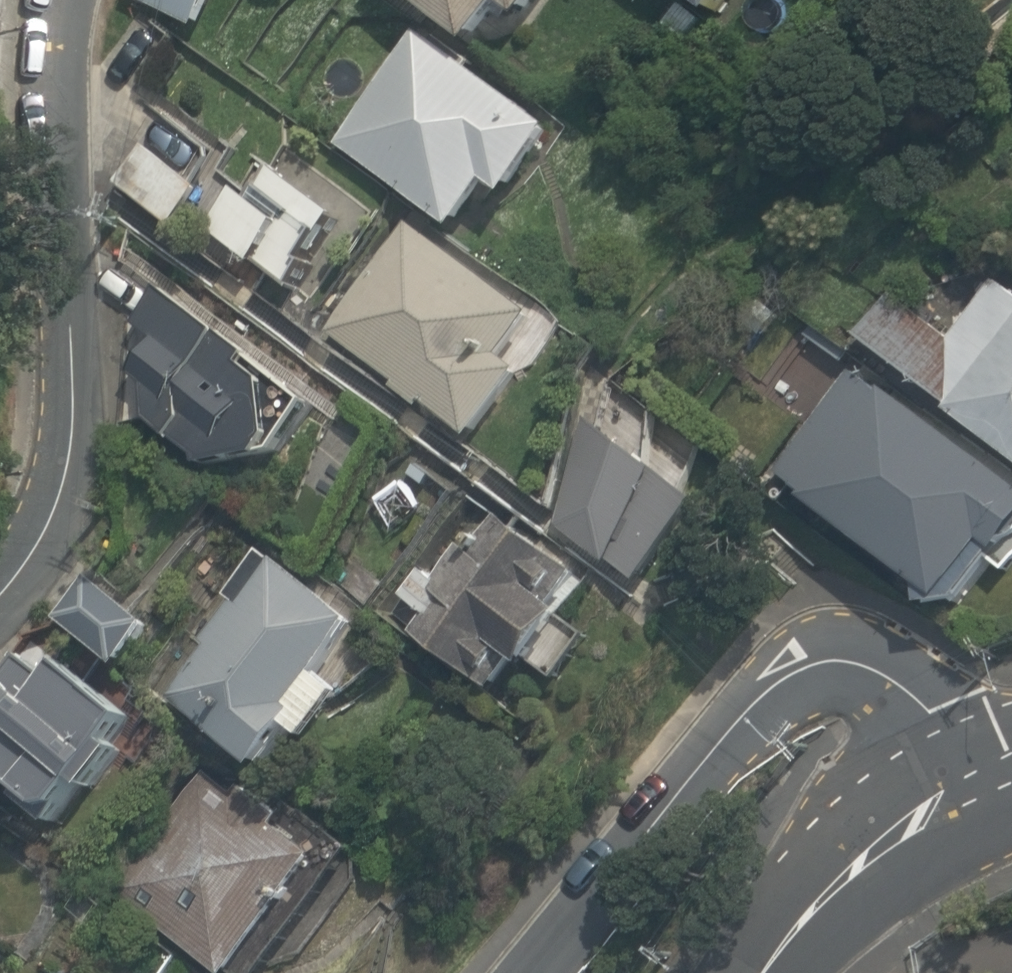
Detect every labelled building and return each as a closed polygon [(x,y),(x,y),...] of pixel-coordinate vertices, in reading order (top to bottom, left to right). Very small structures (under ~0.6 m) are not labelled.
[(205,24),(216,0),(152,0),(205,24)] [(481,42),(510,3),(534,20),(548,0),(422,0),(481,42)] [(729,14),(739,0),(708,0),(729,14)] [(569,127),(420,29),(340,140),(467,228),(500,183),(522,197),(569,127)] [(252,204),(243,217),(154,150),(126,187),(213,252),(220,242),(322,320),(378,246),(289,178),(263,213),(252,204)] [(543,313),(407,219),(328,331),(486,439),(532,369),(514,354),(543,313)] [(885,291),(853,333),(1011,453),(1011,289),(992,275),(946,336),(885,291)] [(174,286),(143,323),(167,343),(142,374),(160,386),(164,422),(221,465),(286,462),(303,441),(292,384),(265,367),(276,353),(174,286)] [(855,364),(782,474),(960,601),(1011,534),(1011,481),(855,364)] [(583,405),(555,507),(647,572),(702,484),(583,405)] [(446,620),(434,637),(506,687),(531,650),(555,666),(592,614),(575,601),(595,572),(516,516),(463,592),(436,574),(418,600),(446,620)] [(367,625),(274,557),(170,697),(273,773),(304,732),(322,745),(359,694),(331,673),(367,625)] [(100,577),(67,621),(142,668),(173,627),(100,577)] [(0,691),(0,759),(78,817),(101,787),(113,795),(144,753),(132,744),(148,723),(66,662),(55,676),(27,655),(0,691)] [(322,849),(202,763),(115,882),(235,968),(322,849)]
